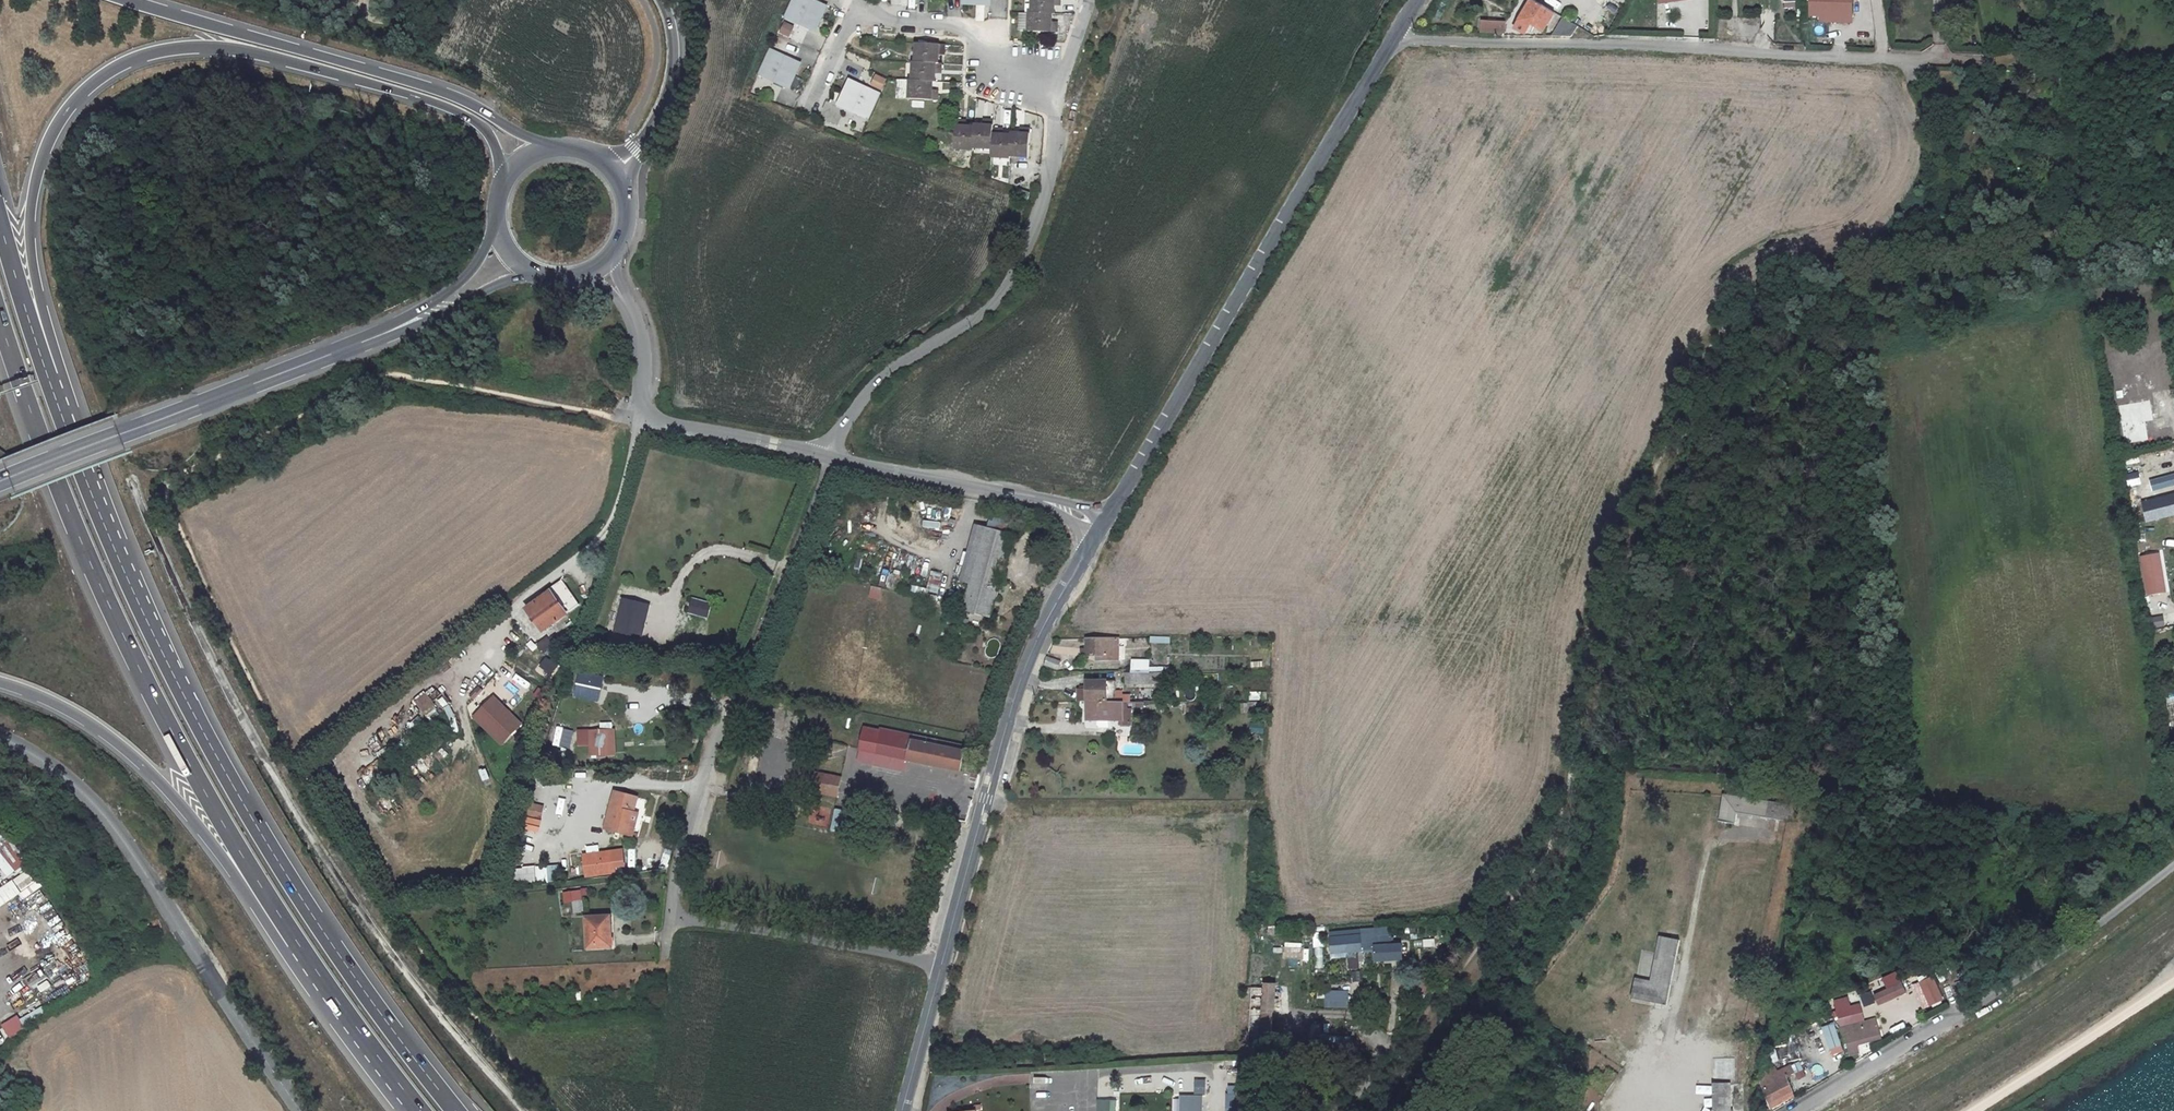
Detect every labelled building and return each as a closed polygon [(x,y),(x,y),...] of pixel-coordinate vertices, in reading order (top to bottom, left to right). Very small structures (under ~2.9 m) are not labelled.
[(823,7),(807,0),(791,0),(785,16),(789,17),(789,19),(813,29),(823,7)] [(1031,15),(1051,16),(1052,4),(1059,4),(1059,0),(1032,0),(1031,15)] [(1530,10),(1518,32),(1527,36),(1532,27),(1545,32),(1555,14),(1530,0),(1526,8),(1530,10)] [(1603,31),(1618,7),(1608,0),(1592,25),(1603,31)] [(1785,8),(1796,8),(1796,0),(1785,0),(1785,8)] [(1820,28),(1836,28),(1836,22),(1851,22),(1853,0),(1810,0),(1809,21),(1821,22),(1820,28)] [(1030,14),(1028,33),(1057,34),(1057,27),(1048,26),(1048,16),(1031,15),(1030,14)] [(1563,19),(1553,38),(1572,38),(1578,27),(1563,19)] [(784,21),(780,34),(791,38),(796,25),(784,21)] [(1485,26),(1485,36),(1508,37),(1508,27),(1485,26)] [(1605,29),(1598,39),(1607,40),(1611,33),(1605,29)] [(1891,35),(1882,35),(1882,48),(1891,48),(1892,42),(1891,35)] [(910,42),(908,61),(915,61),(931,62),(932,50),(938,50),(939,44),(910,42)] [(846,63),(863,71),(868,60),(852,52),(846,63)] [(788,87),(798,64),(774,54),(773,56),(768,53),(760,73),(764,75),(764,77),(788,87)] [(915,61),(913,80),(932,81),(934,81),(935,69),(942,69),(942,62),(931,62),(915,61)] [(871,86),(883,91),(888,79),(876,75),(871,86)] [(872,92),(848,80),(837,103),(860,115),(861,113),(866,115),(876,96),(871,94),(872,92)] [(911,80),(910,98),(938,101),(939,93),(930,92),(932,81),(913,80),(911,80)] [(972,129),(971,148),(989,150),(990,130),(990,119),(983,118),(983,126),(972,125),(972,129)] [(954,121),(952,150),(971,151),(971,148),(972,129),(960,127),(960,121),(954,121)] [(1008,137),(1007,156),(1026,157),(1028,129),(1021,129),(1021,135),(1008,134),(1008,137)] [(1008,137),(996,136),(997,130),(990,130),(989,150),(988,158),(1006,160),(1007,156),(1008,137)] [(1020,191),(1018,197),(1024,199),(1027,193),(1020,191)] [(2137,384),(2125,386),(2127,396),(2139,394),(2137,384)] [(2123,441),(2132,441),(2131,421),(2122,422),(2123,441)] [(971,547),(956,601),(967,604),(960,630),(989,638),(1010,558),(971,547)] [(641,574),(649,556),(639,551),(631,569),(641,574)] [(2149,567),(2150,595),(2167,594),(2164,553),(2140,555),(2141,567),(2149,567)] [(929,588),(914,587),(914,592),(941,594),(943,573),(930,571),(929,588)] [(870,598),(880,601),(884,589),(873,586),(870,598)] [(557,592),(533,611),(552,635),(576,616),(557,592)] [(648,603),(620,597),(612,635),(639,641),(648,603)] [(706,617),(710,603),(691,598),(688,611),(706,617)] [(2152,619),(2155,629),(2167,625),(2164,615),(2152,619)] [(1151,636),(1150,643),(1171,644),(1171,637),(1151,636)] [(1090,639),(1090,659),(1113,659),(1113,638),(1090,639)] [(563,663),(551,652),(535,670),(548,681),(563,663)] [(1119,673),(1125,673),(1128,673),(1128,657),(1120,657),(1119,673)] [(1045,662),(1042,670),(1059,671),(1059,663),(1045,662)] [(599,703),(606,676),(580,670),(573,696),(599,703)] [(1128,673),(1125,673),(1125,685),(1155,685),(1155,672),(1128,673)] [(1200,683),(1219,683),(1219,673),(1200,673),(1200,683)] [(531,690),(534,684),(519,675),(515,681),(531,690)] [(1104,679),(1084,679),(1084,687),(1077,687),(1076,700),(1105,700),(1104,679)] [(1115,680),(1104,679),(1105,700),(1115,700),(1115,680)] [(505,687),(500,694),(516,705),(521,698),(505,687)] [(414,701),(425,714),(436,705),(425,691),(414,701)] [(492,697),(473,715),(500,743),(519,724),(492,697)] [(1122,702),(1122,715),(1138,715),(1138,702),(1122,702)] [(1085,730),(1099,730),(1099,708),(1085,708),(1085,730)] [(2165,731),(2170,760),(2173,760),(2173,759),(2173,730),(2165,731)] [(614,731),(601,732),(601,755),(615,755),(614,731)] [(909,784),(959,794),(965,769),(866,748),(860,774),(909,784)] [(818,786),(813,813),(835,818),(841,791),(818,786)] [(1738,799),(1733,820),(1752,824),(1754,814),(1800,821),(1803,807),(1738,799)] [(555,801),(554,809),(563,811),(564,802),(555,801)] [(636,801),(626,838),(648,845),(659,807),(636,801)] [(553,851),(556,834),(540,832),(537,849),(553,851)] [(0,844),(0,866),(9,878),(27,865),(7,839),(0,844)] [(555,867),(520,869),(521,884),(556,882),(555,867)] [(36,883),(28,870),(0,889),(0,908),(36,883)] [(587,896),(577,897),(578,908),(587,907),(587,896)] [(613,926),(590,927),(590,957),(614,956),(613,926)] [(1634,976),(1629,995),(1664,1003),(1678,938),(1659,934),(1649,980),(1634,976)] [(1399,946),(1374,949),(1376,963),(1400,960),(1399,946)] [(1879,1006),(1903,998),(1898,982),(1874,990),(1879,1006)] [(1930,1007),(1944,1002),(1938,983),(1924,988),(1930,1007)] [(1334,994),(1350,998),(1352,990),(1336,986),(1334,994)] [(1871,1043),(1883,1040),(1878,1018),(1865,1021),(1861,1004),(1852,1006),(1849,997),(1835,1000),(1849,1057),(1873,1051),(1871,1043)] [(1324,999),(1326,1008),(1337,1007),(1336,998),(1324,999)] [(23,1027),(16,1015),(1,1025),(9,1036),(23,1027)] [(1846,1060),(1834,1023),(1824,1027),(1835,1064),(1846,1060)] [(1759,1083),(1763,1090),(1772,1105),(1796,1090),(1784,1069),(1774,1074),(1773,1072),(1768,1075),(1769,1077),(1759,1083)] [(1737,1078),(1718,1077),(1715,1108),(1712,1110),(1735,1110),(1737,1078)] [(1195,1094),(1207,1094),(1207,1079),(1195,1079),(1195,1094)] [(1181,1110),(1205,1110),(1205,1095),(1181,1095),(1181,1110)] [(1118,1100),(1098,1100),(1098,1110),(1117,1110),(1118,1100)]
